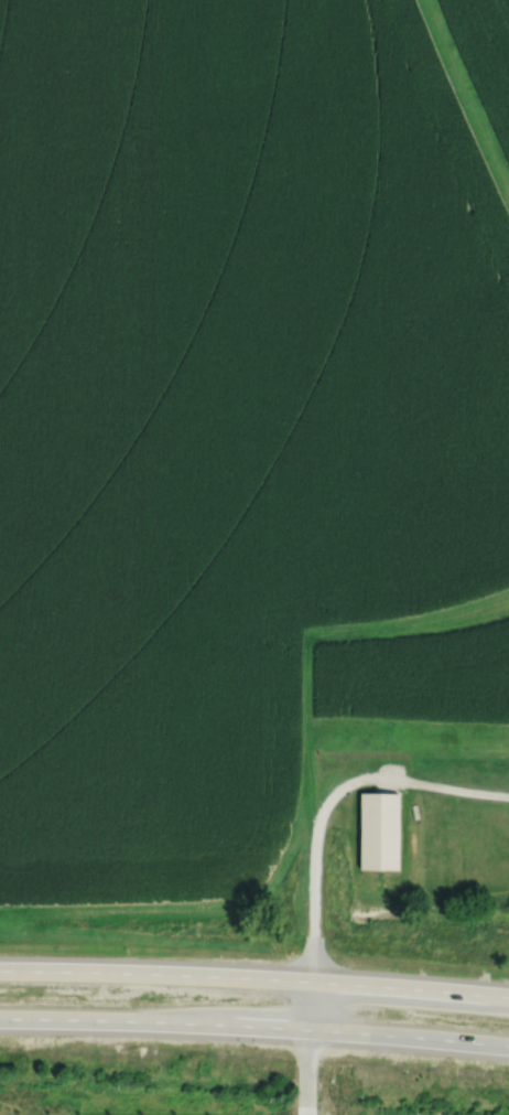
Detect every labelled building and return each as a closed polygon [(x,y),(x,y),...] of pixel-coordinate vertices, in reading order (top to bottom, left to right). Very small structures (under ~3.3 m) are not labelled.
[(359,794),(359,870),(398,871),(398,795),(359,794)]
